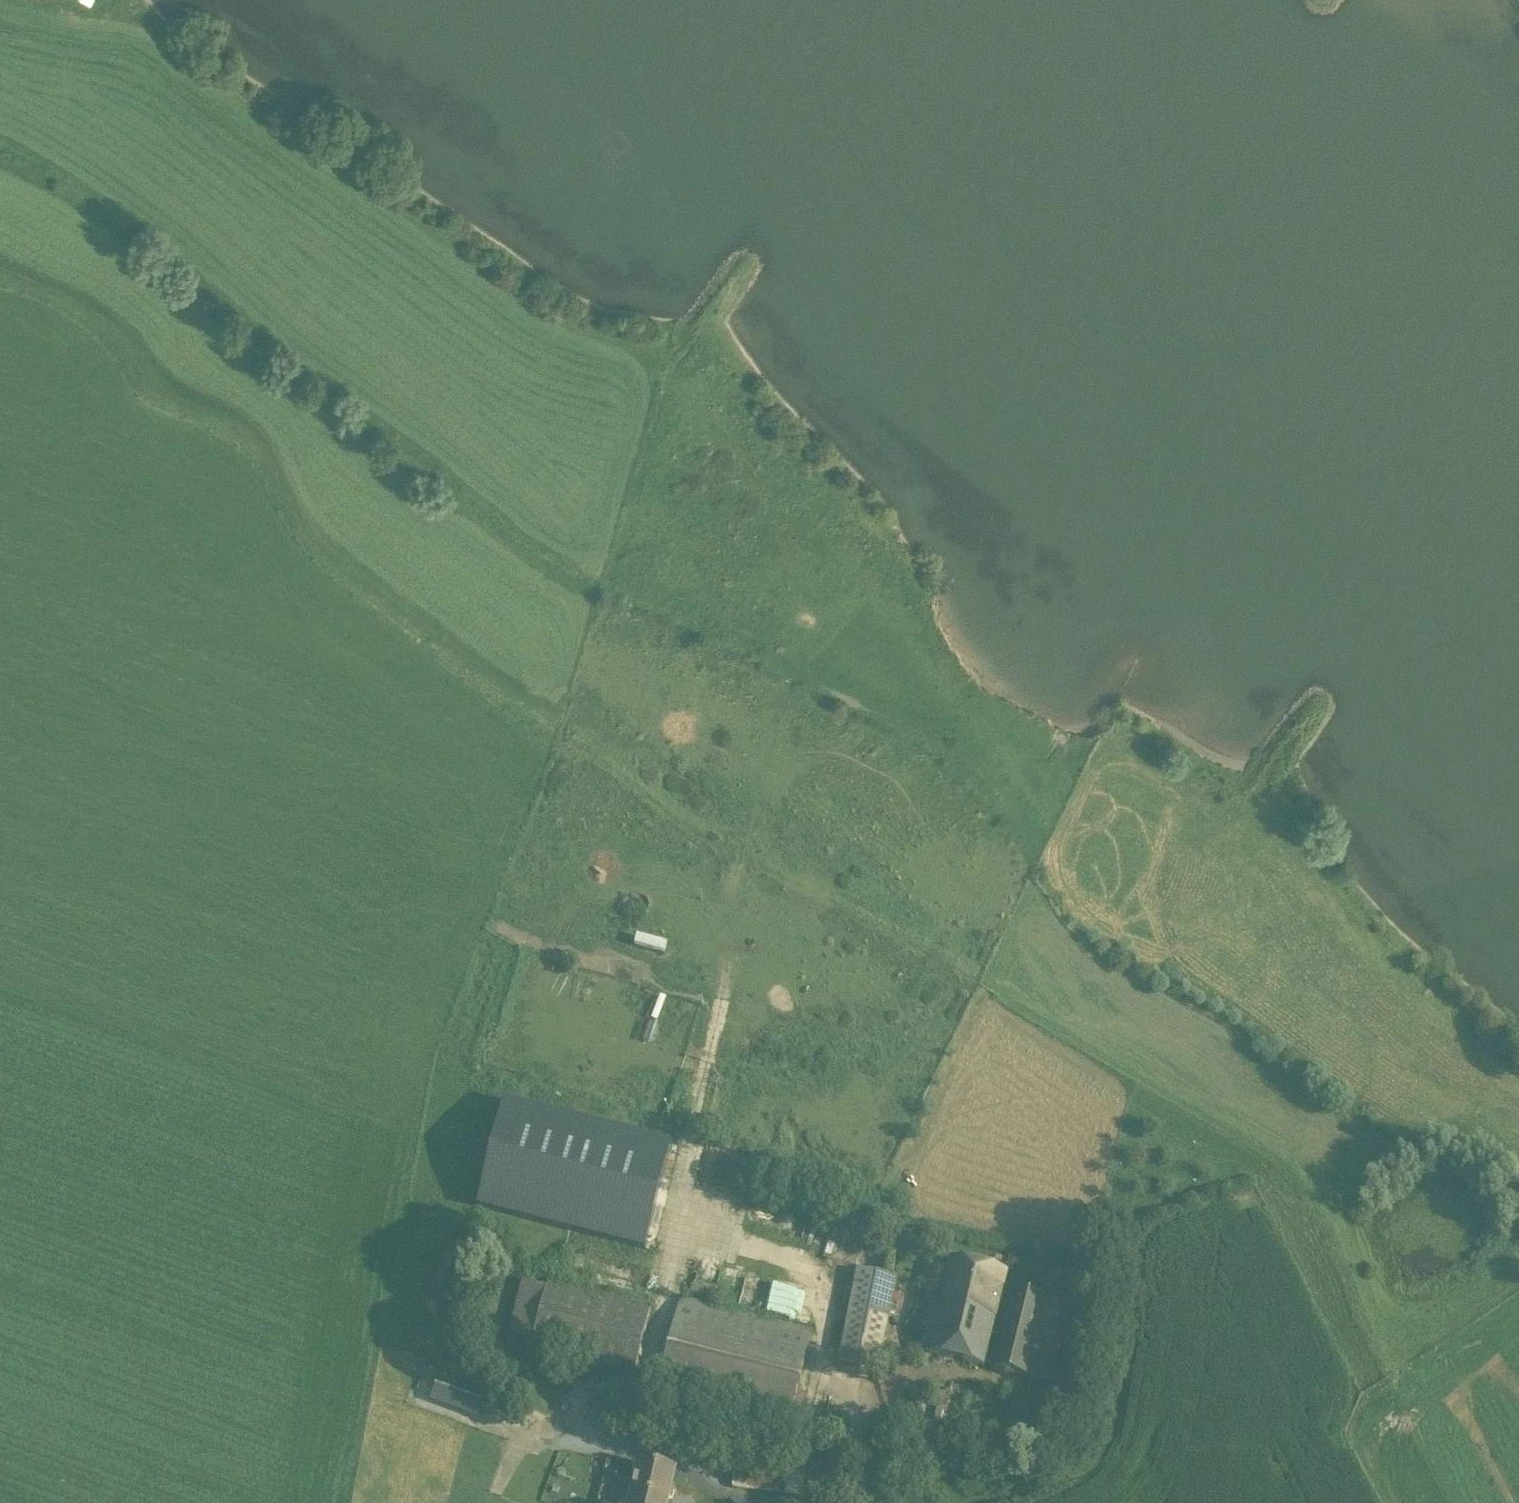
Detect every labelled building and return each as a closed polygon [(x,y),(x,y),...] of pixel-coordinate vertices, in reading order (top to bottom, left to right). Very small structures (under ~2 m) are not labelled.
[(504,1109),(479,1210),(647,1252),(672,1151),(504,1109)] [(1004,1306),(999,1306),(1007,1274),(951,1261),(943,1294),(930,1291),(926,1306),(941,1309),(930,1354),(985,1368),(985,1364),(990,1366),(989,1370),(1050,1384),(1069,1305),(1007,1290),(1004,1306)] [(531,1349),(633,1376),(651,1307),(549,1281),(547,1288),(521,1281),(507,1337),(532,1344),(531,1349)] [(787,1431),(812,1331),(681,1298),(655,1398),(787,1431)] [(842,1338),(837,1363),(879,1371),(884,1346),(842,1338)] [(425,1397),(473,1416),(478,1403),(430,1385),(425,1397)] [(806,1464),(736,1456),(732,1489),(801,1498),(806,1464)] [(673,1475),(639,1467),(630,1502),(666,1502),(673,1475)]
